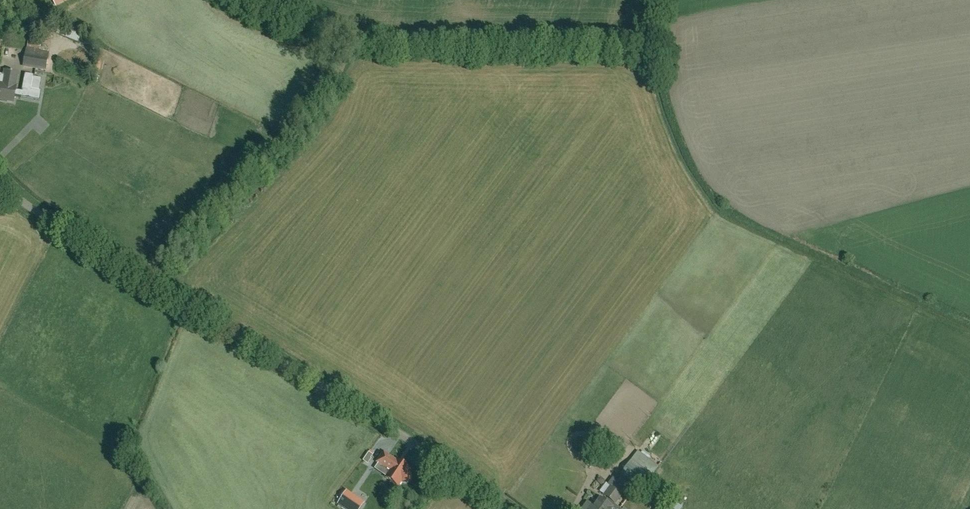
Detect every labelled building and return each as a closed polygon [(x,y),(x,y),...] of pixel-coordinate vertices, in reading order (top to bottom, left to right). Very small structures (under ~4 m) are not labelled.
[(56,35),(78,44),(82,35),(60,26),(56,35)] [(27,50),(24,66),(46,70),(49,54),(27,50)] [(14,102),(15,96),(40,101),(42,91),(31,89),(34,76),(25,74),(22,92),(16,91),(17,87),(15,86),(18,73),(5,71),(3,84),(0,84),(0,100),(14,102)] [(409,473),(408,473),(408,472),(410,469),(397,461),(396,462),(384,453),(377,463),(390,471),(385,478),(398,487),(402,481),(404,482),(405,482),(406,482),(407,482),(408,481),(409,481),(409,480),(410,480),(410,479),(410,478),(411,477),(411,476),(410,476),(410,475),(410,474),(409,473)] [(632,459),(619,477),(620,478),(632,487),(641,493),(654,474),(632,459)] [(615,505),(627,489),(612,478),(607,485),(609,487),(602,495),(615,505)] [(346,492),(337,506),(341,508),(356,508),(353,507),(358,501),(346,492)] [(607,501),(605,503),(600,499),(594,508),(587,503),(582,508),(618,508),(607,501)]
